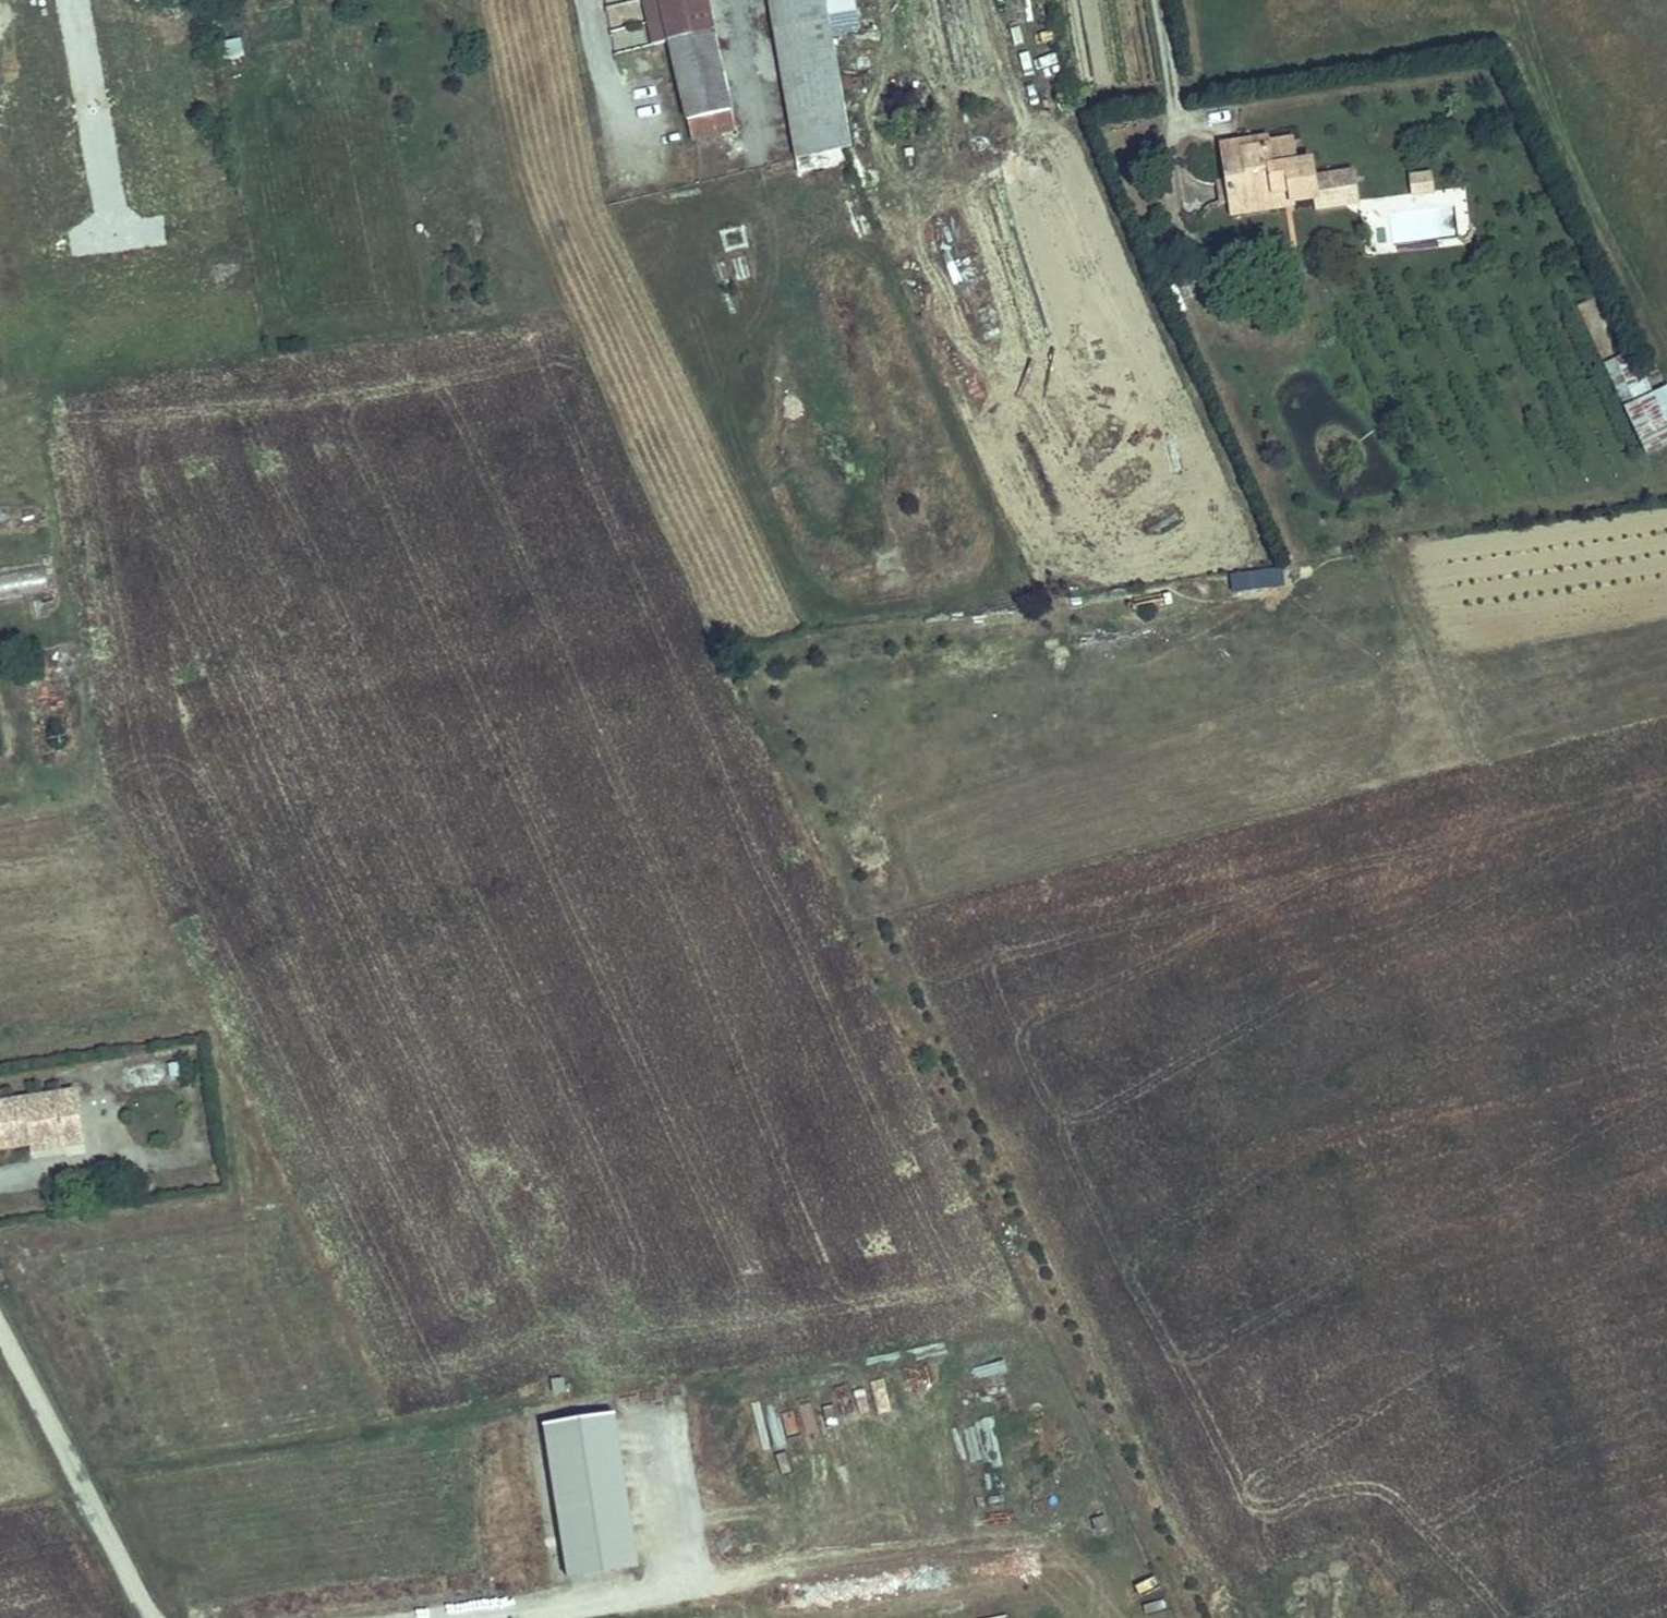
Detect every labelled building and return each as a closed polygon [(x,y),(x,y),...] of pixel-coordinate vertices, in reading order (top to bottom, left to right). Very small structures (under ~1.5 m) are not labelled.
[(632,17),(649,14),(647,0),(629,0),(632,17)] [(649,14),(654,38),(658,61),(709,53),(705,31),(700,5),(700,0),(647,0),(649,14)] [(766,31),(823,22),(819,0),(761,0),(766,31)] [(632,17),(637,42),(654,38),(649,14),(632,17)] [(637,42),(641,64),(658,61),(654,38),(637,42)] [(473,51),(459,54),(460,61),(475,60),(473,51)] [(677,160),(726,152),(709,53),(658,61),(677,160)] [(1246,151),(1222,155),(1234,213),(1292,202),(1294,213),(1322,208),(1317,184),(1315,170),(1297,172),(1292,148),(1268,152),(1270,157),(1249,161),(1246,151)] [(1317,184),(1322,208),(1325,218),(1361,210),(1356,178),(1317,184)] [(1294,213),(1292,202),(1234,213),(1237,224),(1294,213)] [(1666,440),(1666,382),(1648,390),(1632,354),(1606,365),(1644,450),(1666,440)] [(0,1096),(0,1145),(60,1138),(61,1148),(84,1146),(76,1087),(0,1096)] [(538,1420),(557,1576),(637,1566),(617,1410),(538,1420)]
